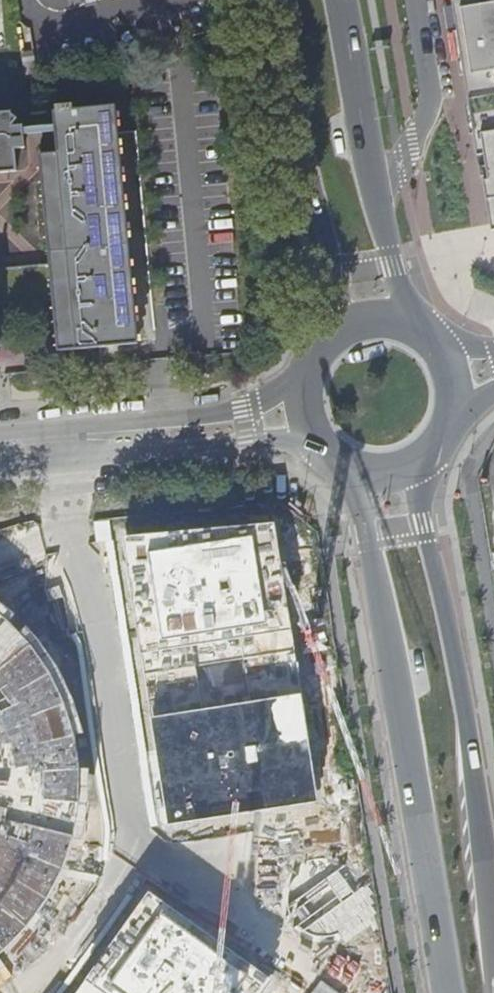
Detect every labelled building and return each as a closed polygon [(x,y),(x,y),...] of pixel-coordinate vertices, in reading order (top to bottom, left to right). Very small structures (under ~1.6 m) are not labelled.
[(475,145),(493,223),(493,0),(451,0),(475,145)] [(56,114),(57,127),(58,135),(59,156),(60,169),(43,171),(50,267),(0,271),(0,307),(9,306),(54,303),(58,354),(139,347),(136,305),(120,108),(75,112),(75,111),(75,109),(62,110),(62,113),(56,114)] [(28,151),(26,138),(26,130),(25,127),(15,129),(15,127),(21,121),(14,116),(14,114),(0,115),(0,175),(20,174),(17,151),(28,151)] [(57,127),(26,130),(26,138),(58,135),(57,127)] [(42,157),(43,171),(60,169),(59,156),(42,157)] [(9,306),(0,307),(0,364),(15,362),(9,306)] [(275,523),(124,536),(167,823),(318,802),(275,523)] [(11,945),(33,921),(52,895),(67,867),(77,836),(83,805),(84,773),(81,741),(73,710),(61,680),(43,649),(20,622),(0,604),(0,954),(11,945)] [(146,880),(68,992),(261,992),(276,972),(146,880)]
